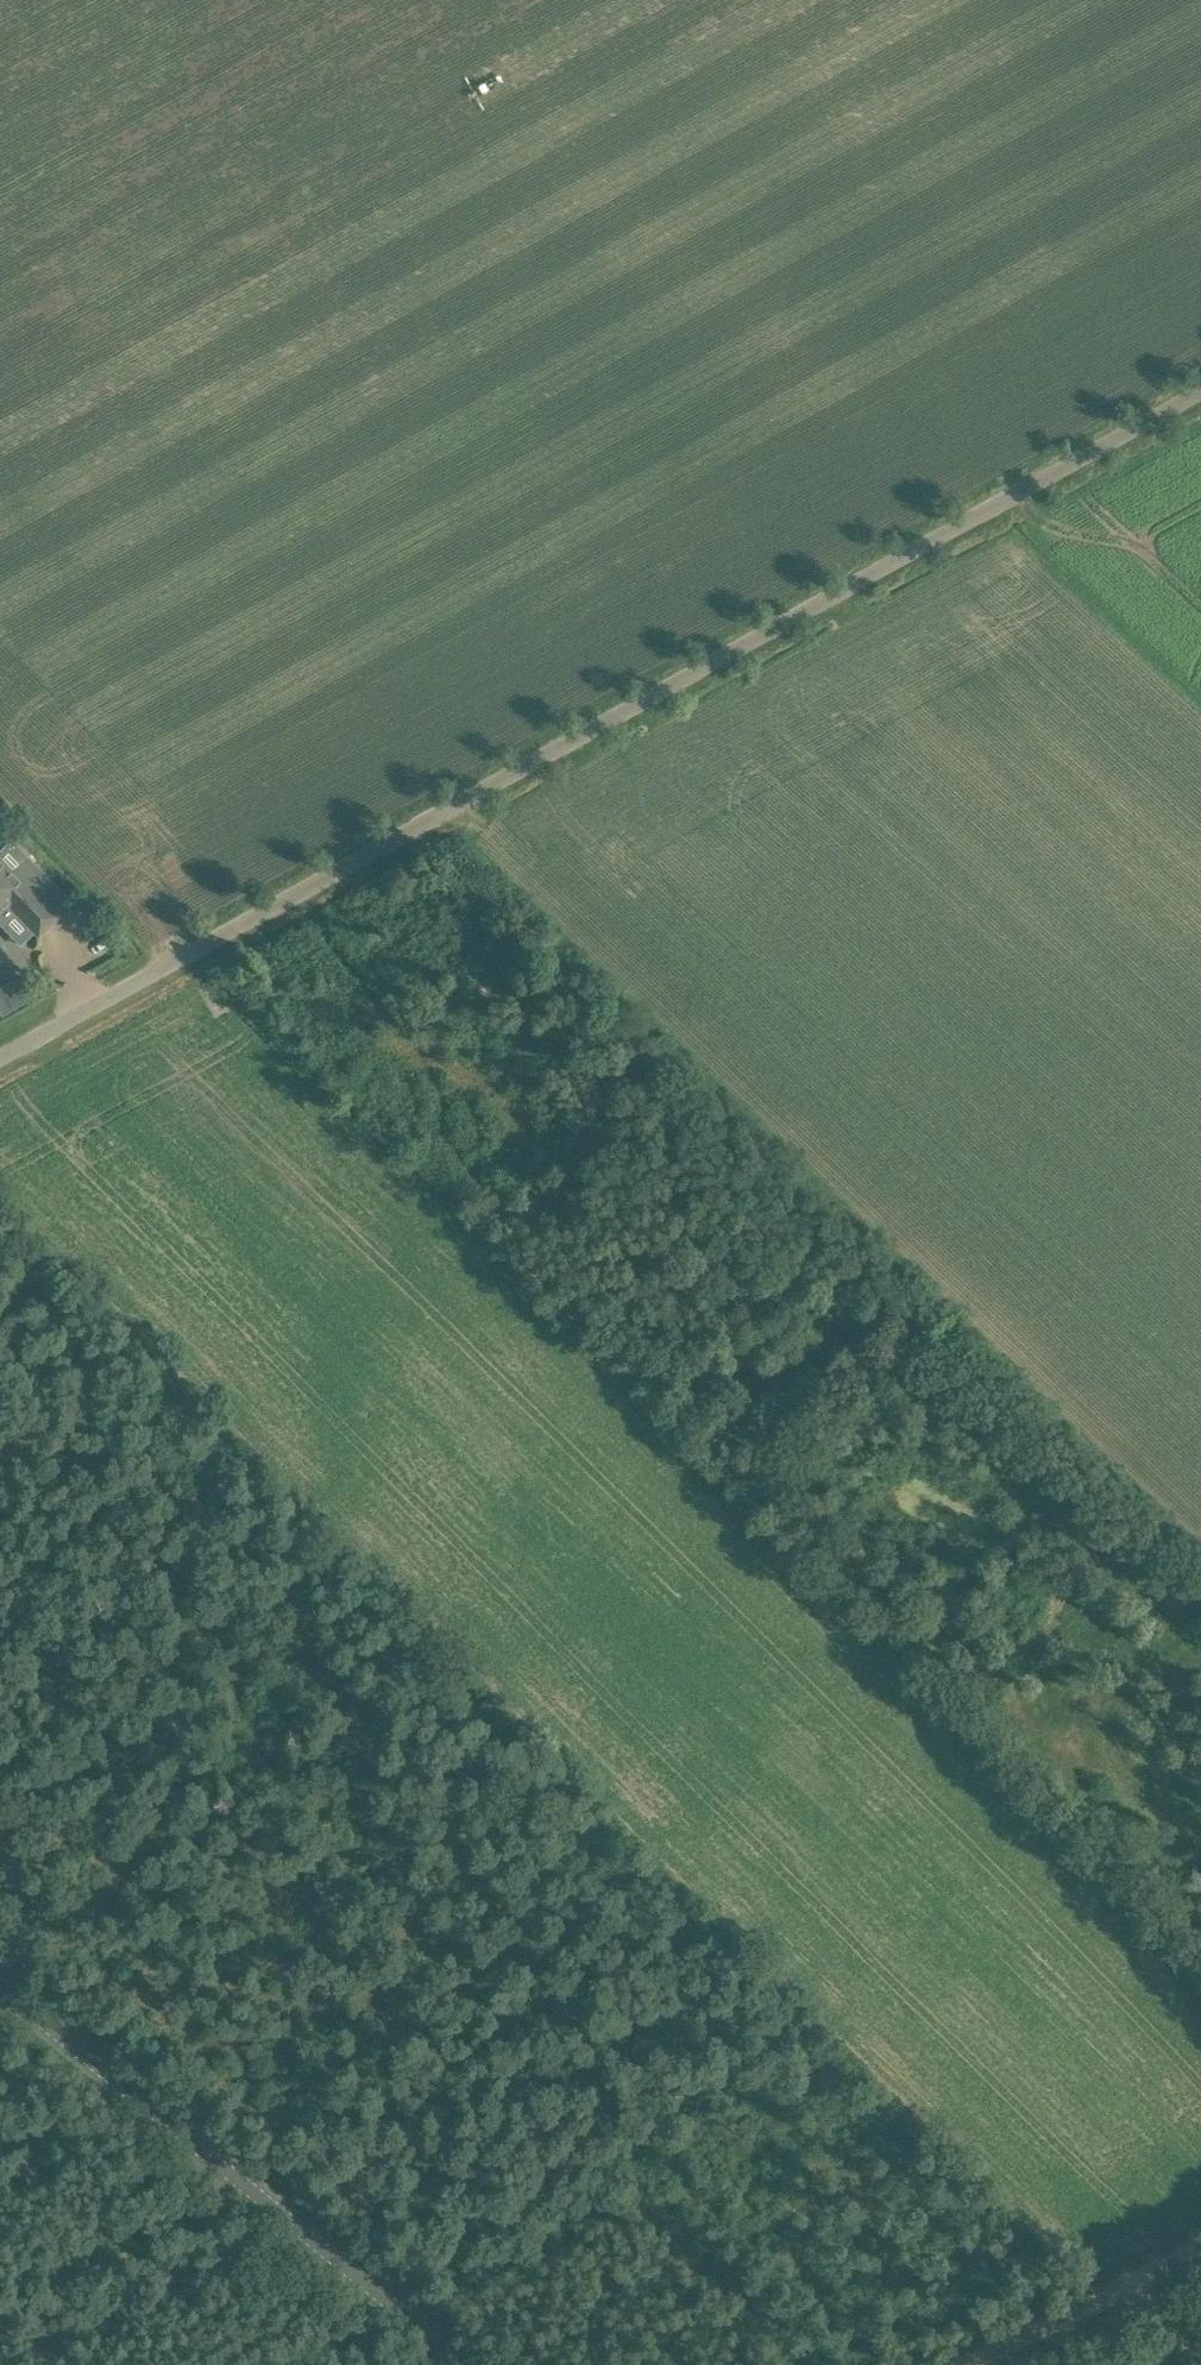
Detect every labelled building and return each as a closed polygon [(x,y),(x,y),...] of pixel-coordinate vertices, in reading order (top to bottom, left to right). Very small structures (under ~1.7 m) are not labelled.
[(9,904),(40,936),(59,917),(14,871),(12,873),(0,860),(0,913),(9,904)] [(0,993),(0,1010),(3,1015),(32,997),(23,984),(17,982),(0,993)]
